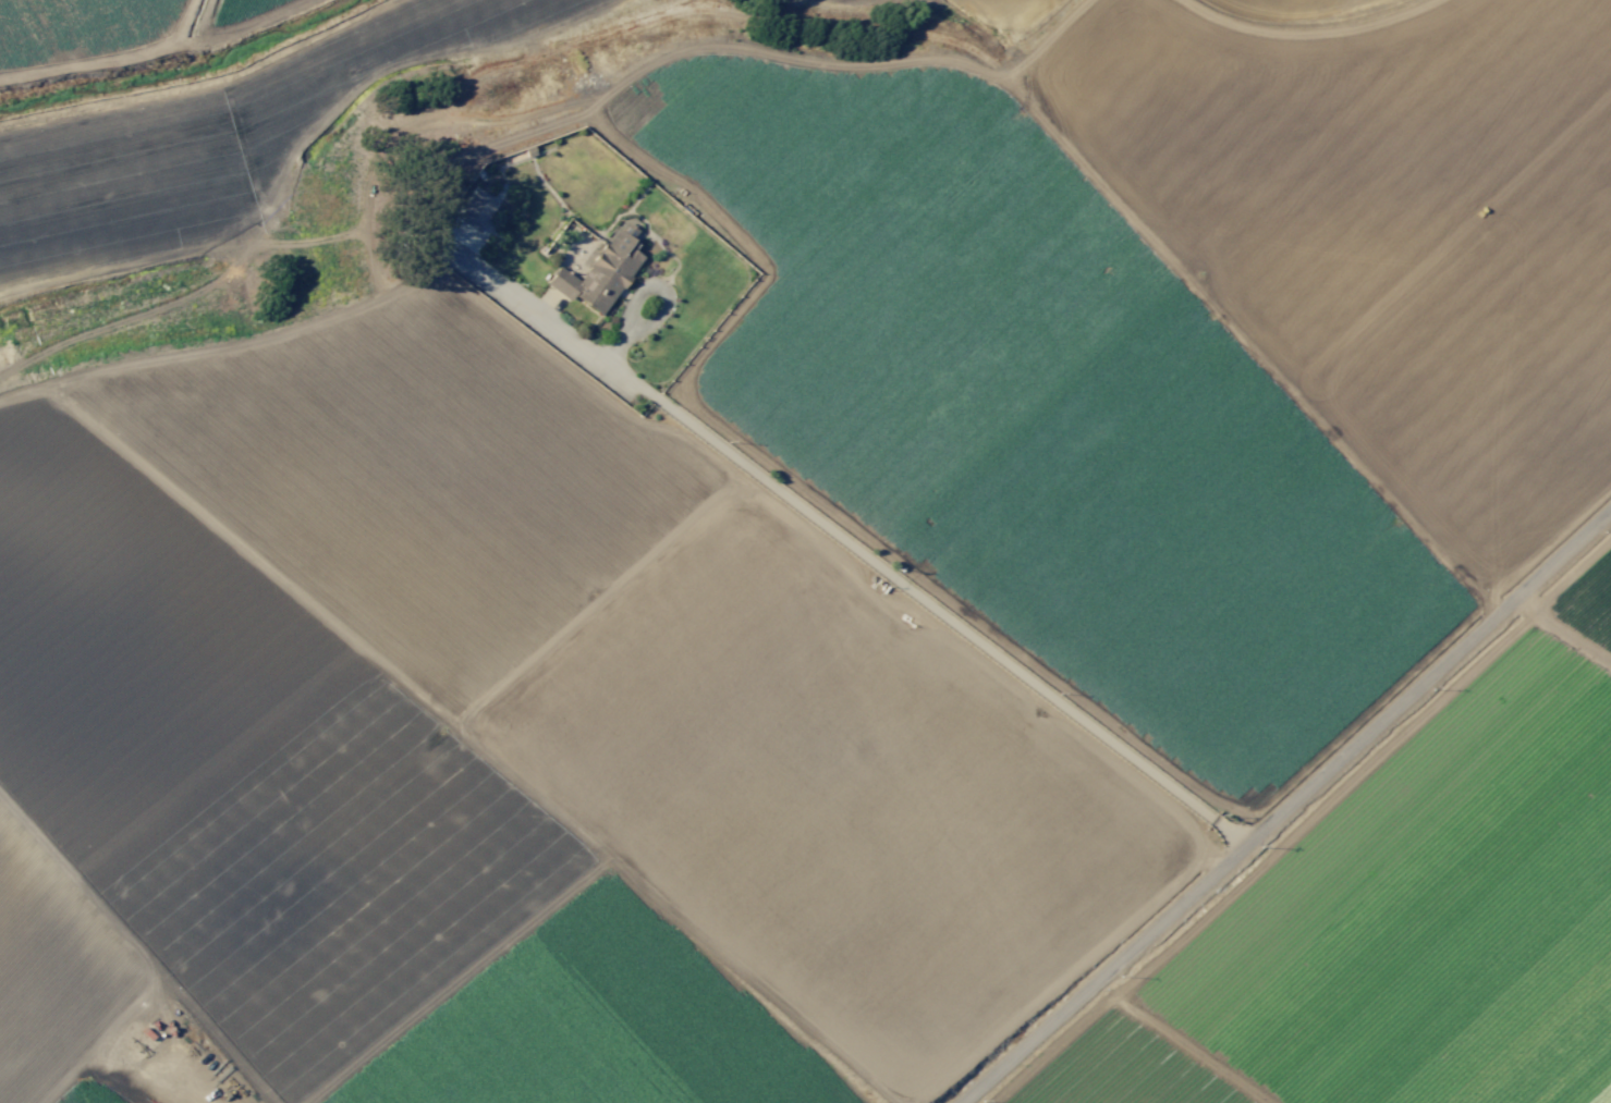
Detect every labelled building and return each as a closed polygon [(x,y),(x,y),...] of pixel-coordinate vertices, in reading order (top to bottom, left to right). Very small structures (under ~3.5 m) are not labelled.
[(496,204),(473,190),(456,219),(478,232),(496,204)] [(605,316),(641,255),(629,248),(639,231),(619,219),(582,281),(557,266),(545,285),(570,300),(572,296),(605,316)]
